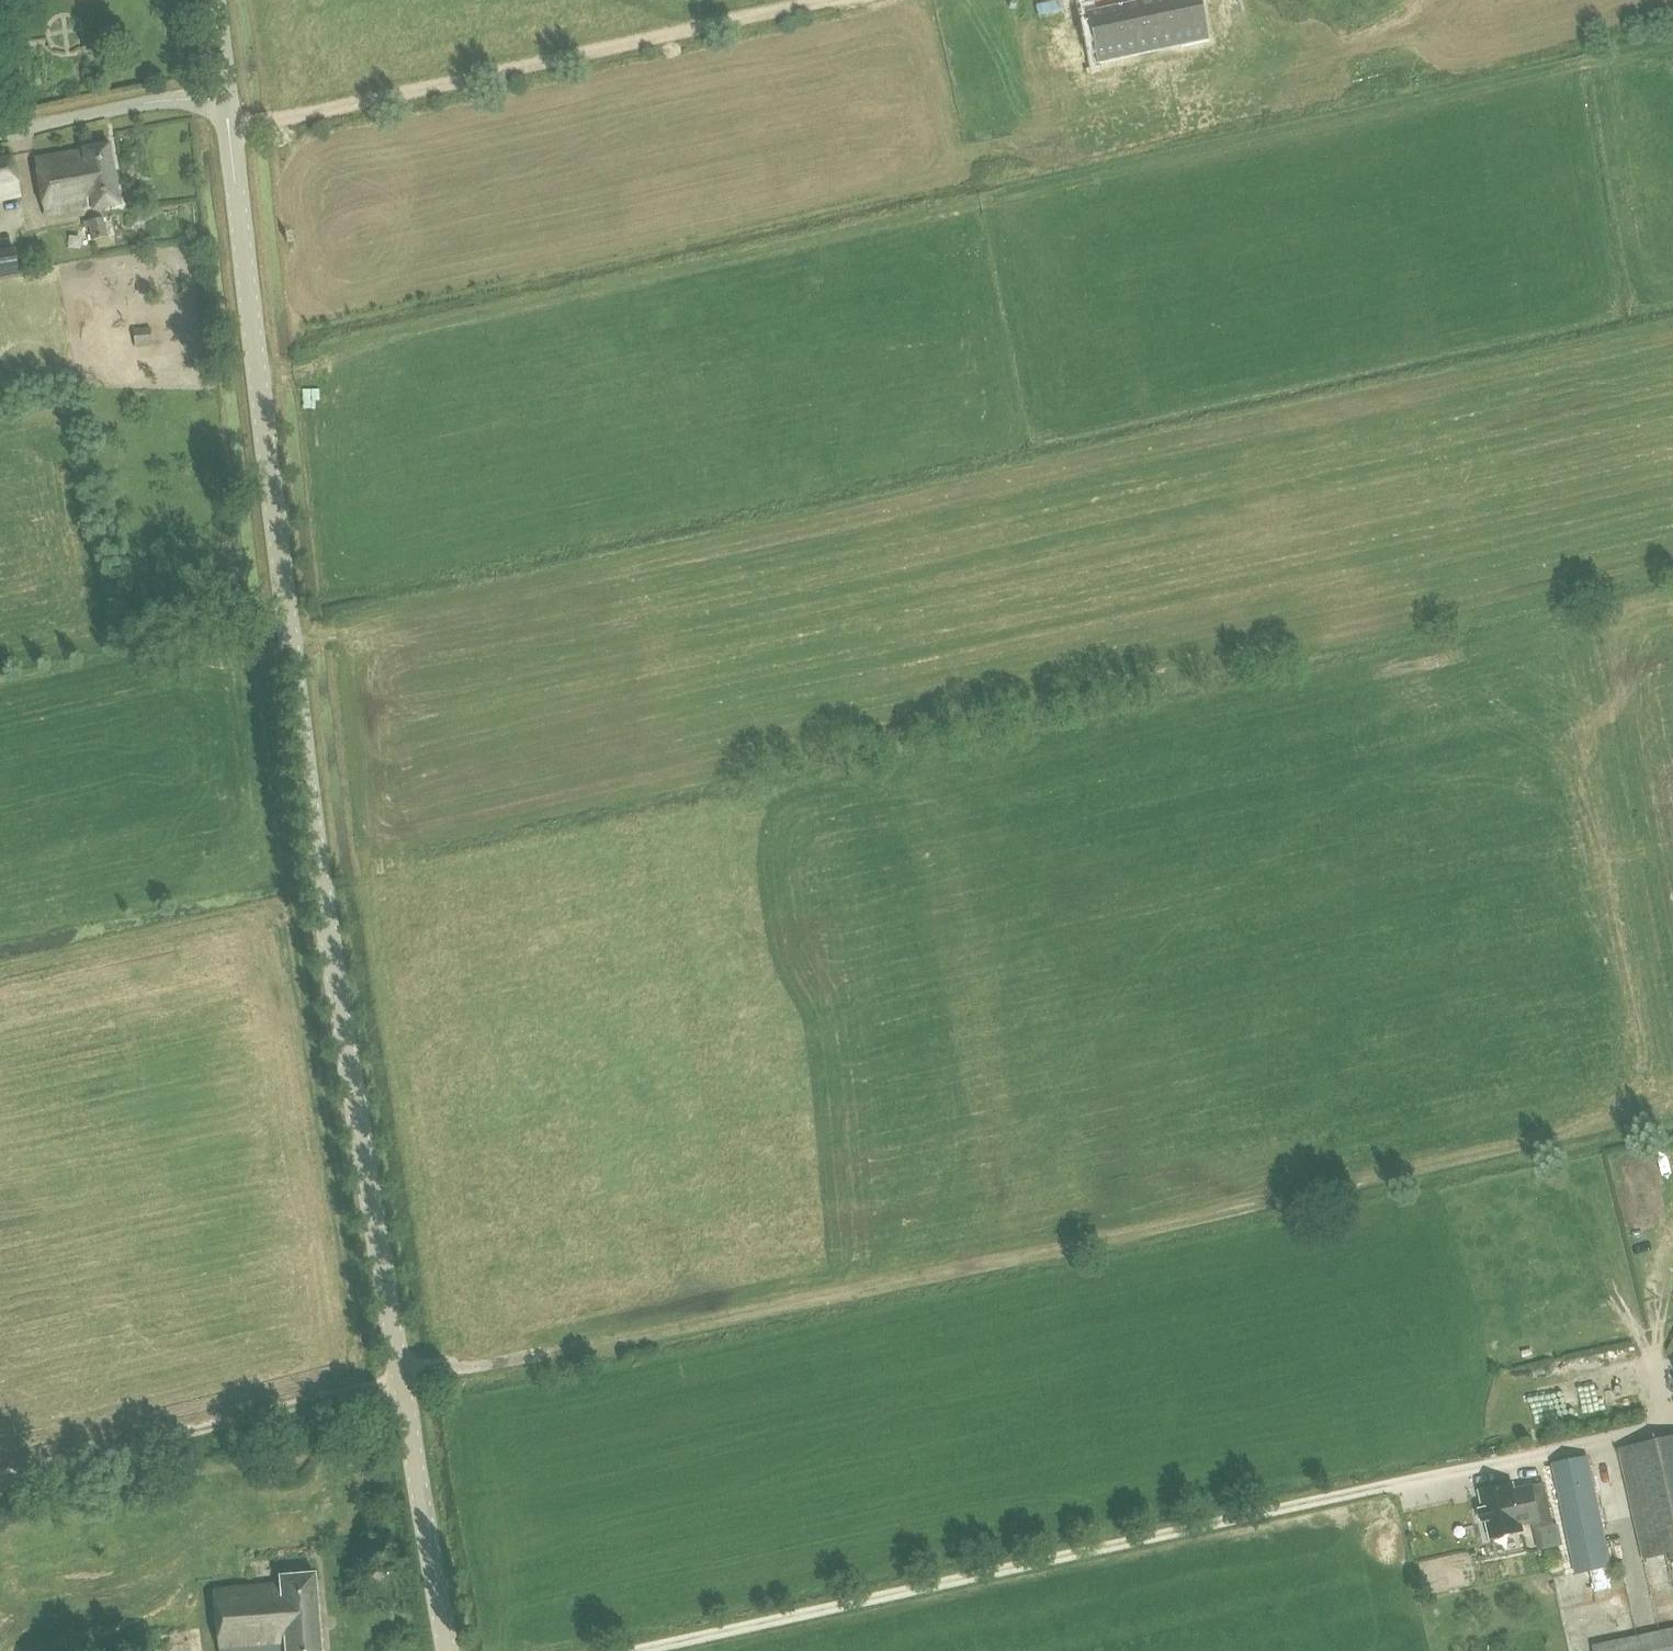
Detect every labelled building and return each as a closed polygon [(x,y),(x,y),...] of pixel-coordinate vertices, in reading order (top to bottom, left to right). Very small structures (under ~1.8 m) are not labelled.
[(1203,28),(1197,0),(1170,0),(1167,1),(1162,2),(1171,43),(1172,48),(1195,43),(1192,30),(1203,28)] [(1171,43),(1162,2),(1139,7),(1147,48),(1171,43)] [(1147,48),(1139,7),(1116,12),(1124,53),(1147,48)] [(1116,12),(1087,19),(1096,64),(1125,58),(1116,12)] [(93,209),(120,205),(109,144),(83,148),(35,158),(45,218),(93,209)] [(0,157),(0,201),(20,197),(12,155),(0,157)] [(107,236),(103,218),(88,221),(91,240),(107,236)] [(0,245),(0,257),(9,257),(8,245),(0,245)] [(0,258),(0,271),(14,270),(13,256),(0,258)] [(151,344),(150,327),(134,328),(135,346),(151,344)] [(1618,1447),(1643,1559),(1672,1552),(1672,1435),(1618,1447)] [(1611,1567),(1607,1549),(1588,1456),(1553,1462),(1577,1575),(1611,1567)] [(1512,1484),(1522,1531),(1523,1530),(1521,1524),(1539,1520),(1545,1548),(1562,1545),(1558,1525),(1553,1526),(1544,1483),(1513,1490),(1512,1484)] [(1512,1484),(1481,1491),(1485,1508),(1481,1509),(1484,1521),(1488,1520),(1492,1537),(1522,1531),(1512,1484)] [(1417,1554),(1423,1584),(1526,1565),(1520,1536),(1417,1554)] [(314,1573),(280,1576),(280,1579),(280,1585),(286,1650),(321,1650),(314,1573)] [(280,1585),(280,1579),(212,1588),(219,1650),(286,1650),(280,1585)] [(1595,1650),(1596,1650),(1672,1650),(1672,1633),(1595,1650)]
